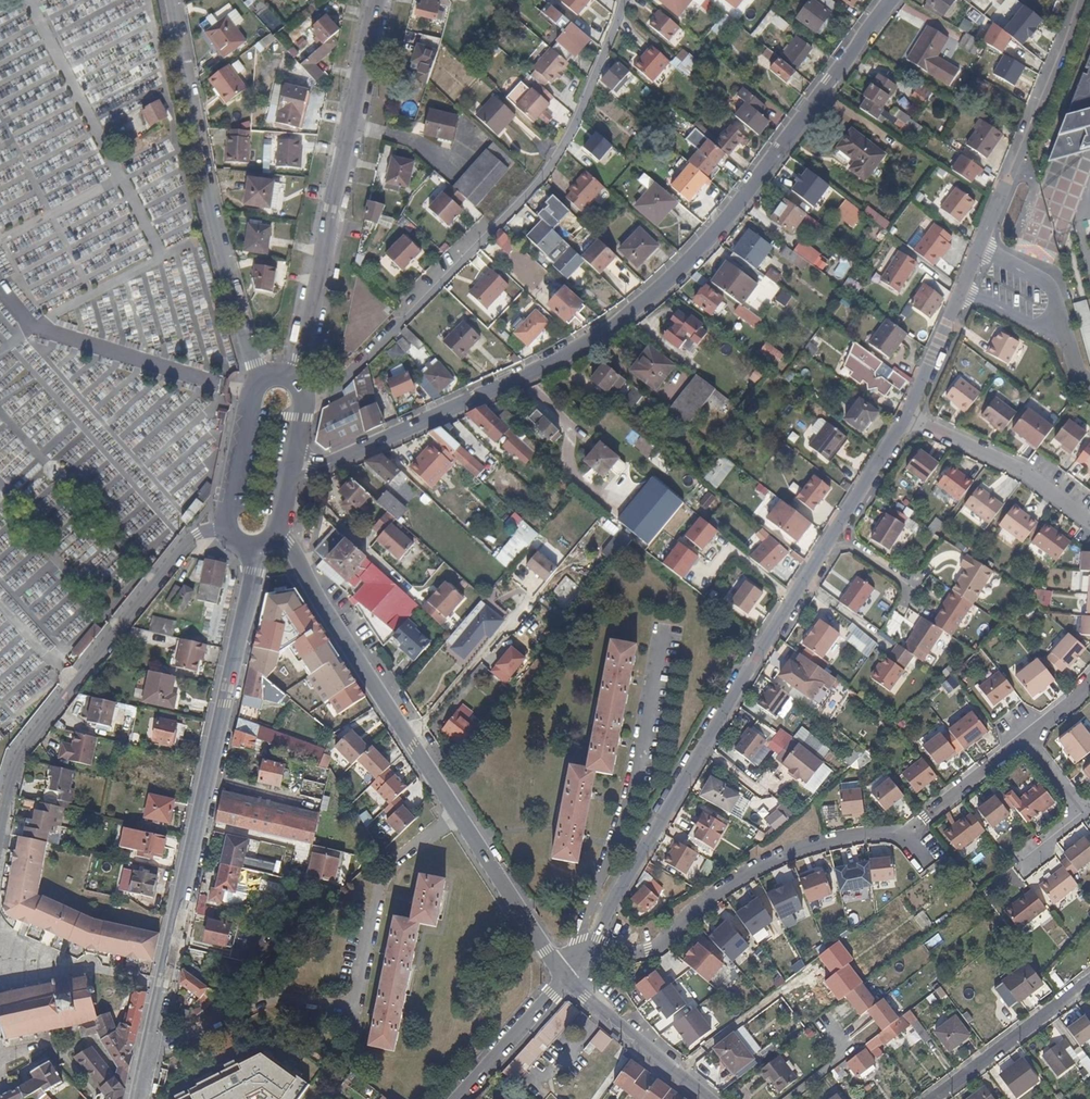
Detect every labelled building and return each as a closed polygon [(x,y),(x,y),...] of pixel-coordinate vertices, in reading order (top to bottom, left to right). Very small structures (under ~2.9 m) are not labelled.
[(439,8),(440,5),(445,6),(450,8),(451,4),(451,2),(450,0),(422,0),(421,2),(421,7),(419,6),(418,7),(416,15),(416,16),(436,21),(437,14),(439,8)] [(592,38),(572,19),(552,0),(544,9),(555,20),(565,28),(563,30),(565,32),(558,39),(559,40),(575,54),(576,54),(583,46),(588,41),(591,43),(591,41),(592,38)] [(591,0),(555,0),(575,18),(591,0)] [(683,0),(659,0),(664,5),(672,11),(679,17),(683,12),(689,5),(683,0)] [(708,0),(704,0),(701,3),(708,8),(712,13),(714,11),(717,8),(708,0)] [(830,14),(833,11),(837,5),(830,0),(822,0),(819,5),(817,3),(815,2),(812,0),(811,0),(808,3),(797,18),(801,21),(812,30),(816,33),(830,14)] [(953,3),(955,0),(930,0),(927,4),(924,9),(933,14),(941,19),(943,17),(945,13),(953,3)] [(257,14),(269,31),(279,24),(268,7),(257,14)] [(1031,46),(1032,12),(1019,11),(1019,21),(1006,21),(1006,28),(984,27),(984,50),(1004,51),(1004,45),(1031,46)] [(680,28),(665,16),(661,13),(656,18),(650,26),(662,35),(669,41),(671,38),(676,33),(679,29),(680,28)] [(824,30),(834,17),(830,14),(816,33),(820,36),(821,35),(822,33),(824,30)] [(248,42),(238,29),(229,16),(220,22),(217,25),(212,28),(207,32),(211,38),(225,57),(226,57),(234,51),(248,42)] [(339,34),(329,23),(326,19),(322,22),(313,29),(310,32),(317,40),(322,46),(323,48),(332,40),(339,34)] [(967,33),(972,24),(963,19),(958,29),(967,33)] [(935,58),(940,49),(945,40),(930,31),(924,27),(916,40),(904,61),(912,66),(930,76),(943,83),(946,78),(952,67),(941,61),(935,58)] [(325,59),(330,55),(330,53),(331,53),(332,52),(334,50),(336,45),(332,40),(323,48),(317,54),(311,58),(308,61),(314,68),(317,66),(320,63),(325,59)] [(575,54),(559,40),(551,49),(559,55),(568,63),(575,54)] [(803,61),(808,55),(811,51),(812,49),(807,46),(803,43),(802,43),(801,45),(798,49),(795,47),(793,51),(791,53),(790,55),(789,56),(790,58),(791,59),(790,61),(789,62),(788,63),(791,65),(797,69),(803,61)] [(661,69),(668,60),(666,58),(661,54),(652,46),(647,53),(640,60),(634,67),(638,70),(646,76),(651,80),(652,79),(656,74),(661,69)] [(434,67),(439,52),(420,47),(417,54),(414,62),(422,65),(420,70),(417,79),(428,83),(429,80),(434,67)] [(557,77),(569,63),(568,63),(559,55),(551,49),(551,48),(540,61),(533,67),(535,70),(530,76),(538,83),(544,88),(546,86),(548,84),(549,82),(551,83),(557,77)] [(796,71),(781,59),(767,48),(763,55),(775,65),(770,71),(786,84),(792,76),(797,80),(800,76),(795,72),(796,71)] [(298,56),(293,49),(288,53),(293,58),(294,59),(298,56)] [(308,61),(311,58),(308,54),(307,53),(306,51),(296,61),(301,67),(304,64),(308,61)] [(686,72),(695,61),(691,57),(688,55),(684,60),(682,62),(681,64),(679,66),(677,68),(684,74),(686,72)] [(1089,62),(1071,106),(1054,149),(1049,162),(1072,155),(1089,150),(1089,59),(1089,62)] [(322,77),(314,68),(308,61),(304,64),(301,67),(304,70),(308,74),(316,83),(317,82),(322,77)] [(250,88),(232,62),(220,72),(213,77),(231,102),(250,88)] [(420,70),(422,65),(414,62),(412,68),(420,70)] [(624,80),(626,78),(627,78),(628,78),(631,82),(636,78),(630,72),(619,63),(613,70),(606,79),(603,82),(603,83),(610,90),(612,91),(613,92),(615,90),(620,84),(624,80)] [(887,102),(892,96),(897,88),(892,84),(884,79),(879,75),(875,82),(869,92),(865,96),(864,98),(867,99),(882,109),(887,102)] [(635,90),(639,86),(641,83),(636,78),(631,82),(630,84),(629,85),(627,87),(629,89),(631,92),(632,93),(635,90)] [(548,104),(554,97),(549,93),(544,88),(538,83),(526,96),(516,107),(520,110),(528,118),(533,122),(539,117),(546,123),(550,117),(544,112),(549,105),(548,104)] [(308,93),(286,88),(281,111),(303,116),(308,93)] [(766,119),(760,114),(762,111),(766,107),(761,103),(755,98),(744,89),(742,91),(740,94),(738,96),(740,98),(747,104),(744,107),(739,113),(735,117),(759,137),(761,133),(765,128),(770,122),(766,119)] [(926,96),(920,91),(917,90),(916,91),(915,92),(912,96),(920,101),(925,104),(929,97),(926,96)] [(510,121),(516,115),(506,106),(495,95),(484,106),(475,115),(484,123),(492,132),(500,123),(504,127),(510,121)] [(893,116),(882,109),(867,99),(865,101),(864,103),(860,109),(869,115),(878,121),(881,116),(884,119),(889,121),(894,125),(895,126),(896,125),(899,126),(907,131),(917,138),(920,134),(911,129),(893,116)] [(167,116),(159,102),(143,111),(150,125),(155,122),(167,116)] [(908,118),(907,117),(903,114),(900,112),(897,110),(896,112),(895,114),(893,116),(911,129),(920,134),(923,129),(918,126),(908,119),(908,118)] [(455,131),(459,118),(451,116),(444,114),(432,111),(428,126),(426,135),(436,138),(452,142),(455,131)] [(995,141),(1000,133),(991,127),(981,120),(979,122),(977,125),(976,127),(975,129),(978,130),(976,133),(972,138),(968,146),(973,149),(987,159),(992,152),(997,143),(995,141)] [(496,135),(504,127),(500,123),(492,132),(496,135)] [(747,141),(745,139),(741,136),(736,131),(732,127),(730,130),(727,134),(723,138),(720,142),(723,145),(727,148),(732,152),(733,152),(734,149),(739,144),(740,145),(742,146),(743,147),(747,141)] [(706,139),(695,129),(693,133),(697,137),(701,140),(703,143),(705,144),(708,140),(706,139)] [(874,169),(881,161),(884,157),(884,155),(881,152),(868,143),(863,139),(854,132),(852,131),(847,138),(838,149),(844,153),(856,162),(854,165),(850,171),(855,174),(865,182),(869,176),(874,169)] [(597,133),(584,148),(599,161),(612,146),(597,133)] [(717,140),(709,134),(706,139),(708,140),(709,141),(713,145),(717,140)] [(249,150),(250,139),(227,138),(226,163),(233,163),(248,164),(249,150)] [(301,166),(302,141),(278,140),(277,141),(276,167),(286,168),(300,168),(301,166)] [(725,155),(718,148),(713,145),(709,141),(702,149),(700,147),(697,151),(698,151),(700,152),(711,162),(716,166),(725,155)] [(506,175),(515,164),(510,158),(501,150),(494,143),(480,159),(465,174),(454,187),(459,192),(468,200),(476,207),(491,191),(506,175)] [(716,166),(711,162),(700,152),(690,164),(698,171),(706,178),(707,179),(717,167),(716,166)] [(956,158),(950,176),(974,185),(981,166),(956,158)] [(410,182),(414,163),(401,160),(394,159),(391,170),(388,182),(400,185),(409,187),(410,182)] [(701,190),(708,180),(707,179),(706,178),(698,171),(690,164),(684,160),(679,165),(686,170),(678,180),(672,186),(672,187),(689,203),(701,190)] [(596,196),(604,188),(597,181),(586,172),(579,179),(573,185),(575,188),(565,198),(573,206),(580,213),(588,204),(596,196)] [(808,201),(812,197),(809,194),(810,191),(811,191),(812,192),(814,193),(819,197),(826,187),(814,178),(811,176),(810,176),(803,185),(795,195),(789,202),(795,207),(803,212),(807,207),(809,204),(809,203),(808,201)] [(271,196),(273,183),(273,182),(251,179),(250,180),(248,190),(246,205),(254,206),(264,208),(267,196),(271,196)] [(710,185),(712,183),(708,180),(701,190),(704,192),(710,185)] [(399,190),(400,185),(388,182),(387,188),(399,190)] [(668,211),(677,202),(664,190),(655,183),(640,200),(636,206),(635,208),(639,211),(652,221),(656,226),(662,218),(668,211)] [(461,207),(468,200),(459,192),(454,187),(452,186),(441,198),(433,206),(440,212),(453,224),(465,211),(461,207)] [(959,224),(975,203),(956,189),(944,204),(940,210),(959,224)] [(544,221),(553,230),(570,213),(553,196),(545,204),(548,207),(539,216),(544,221)] [(829,207),(831,204),(833,202),(831,200),(827,198),(823,203),(820,206),(819,208),(818,210),(821,211),(824,213),(825,211),(829,207)] [(791,235),(806,215),(803,212),(795,207),(789,202),(786,200),(771,220),(791,235)] [(851,229),(863,216),(846,200),(834,213),(851,229)] [(383,215),(387,205),(376,203),(369,202),(367,213),(376,216),(382,217),(383,215)] [(453,224),(440,212),(433,206),(430,209),(435,214),(444,222),(450,227),(453,224)] [(864,216),(884,229),(889,222),(869,209),(864,216)] [(567,244),(556,233),(553,230),(544,221),(528,239),(548,258),(553,254),(560,261),(555,267),(568,280),(582,264),(584,265),(587,262),(582,258),(576,252),(572,249),(567,244)] [(266,254),(270,228),(249,225),(247,242),(245,251),(252,252),(266,254)] [(939,259),(943,254),(945,255),(950,248),(947,245),(952,239),(934,226),(930,232),(922,242),(913,254),(921,259),(929,265),(932,268),(939,259)] [(508,240),(510,237),(501,229),(495,235),(492,238),(494,240),(497,243),(501,247),(504,245),(508,240)] [(650,255),(658,247),(652,241),(641,230),(637,234),(626,245),(621,251),(625,255),(631,261),(638,267),(645,260),(650,255)] [(761,262),(768,252),(771,247),(767,244),(762,240),(757,237),(749,231),(744,238),(738,247),(734,252),(733,253),(744,261),(756,270),(761,262)] [(421,252),(422,250),(406,234),(392,249),(387,254),(403,270),(413,260),(421,252)] [(599,275),(616,257),(609,249),(600,241),(582,258),(587,262),(599,275)] [(800,256),(793,251),(786,246),(784,249),(782,252),(781,254),(783,255),(786,258),(794,264),(796,260),(800,256)] [(361,266),(365,256),(358,253),(356,261),(359,263),(361,266)] [(759,283),(750,276),(755,271),(756,270),(744,261),(733,253),(726,262),(719,272),(711,283),(715,286),(726,294),(738,303),(741,305),(742,306),(750,295),(759,283)] [(906,279),(910,272),(915,264),(906,258),(898,253),(891,263),(886,272),(880,281),(888,286),(897,292),(902,283),(902,282),(904,279),(906,279)] [(801,271),(808,262),(802,258),(800,256),(796,260),(794,264),(793,265),(794,266),(801,271)] [(832,276),(841,281),(849,264),(841,260),(832,276)] [(275,292),(277,268),(261,267),(254,266),(253,282),(261,291),(275,292)] [(784,279),(772,271),(770,270),(765,277),(776,284),(784,290),(789,283),(784,279)] [(510,288),(507,285),(501,280),(493,272),(481,283),(484,286),(473,299),(478,303),(487,312),(495,303),(503,294),(510,288)] [(708,280),(706,279),(697,272),(695,273),(691,278),(696,282),(700,286),(705,285),(708,280)] [(930,319),(942,299),(946,302),(950,292),(934,282),(927,277),(921,285),(922,286),(913,300),(909,307),(930,319)] [(858,293),(861,283),(846,278),(843,287),(858,293)] [(473,299),(484,286),(481,283),(477,288),(473,292),(469,295),(473,299)] [(913,300),(922,286),(921,285),(919,284),(910,299),(913,300)] [(720,305),(722,302),(723,300),(723,299),(718,295),(711,290),(708,288),(706,286),(704,288),(701,293),(698,296),(695,301),(695,302),(697,304),(700,307),(706,311),(712,315),(715,311),(720,305)] [(565,321),(581,304),(565,289),(560,295),(555,300),(547,308),(545,311),(553,318),(565,330),(569,325),(565,321)] [(555,300),(560,295),(555,290),(550,295),(555,300)] [(780,290),(775,302),(787,308),(792,296),(780,290)] [(1089,337),(1089,318),(1086,301),(1074,305),(1083,339),(1089,337)] [(547,308),(541,302),(538,305),(545,311),(547,308)] [(569,325),(585,308),(581,304),(565,321),(569,325)] [(763,321),(754,315),(742,306),(741,305),(737,311),(741,314),(754,324),(758,327),(760,325),(763,321)] [(541,332),(545,328),(547,326),(548,326),(550,324),(544,319),(540,315),(538,313),(537,312),(536,311),(532,316),(523,325),(515,334),(521,339),(528,346),(536,338),(541,332)] [(702,340),(708,333),(701,329),(704,325),(691,316),(688,319),(681,313),(674,322),(675,323),(677,324),(672,331),(665,340),(672,345),(682,353),(689,344),(695,349),(702,340)] [(905,339),(908,335),(896,327),(894,325),(887,320),(878,333),(882,337),(875,348),(890,359),(893,354),(898,347),(905,339)] [(462,356),(466,351),(472,344),(476,341),(459,324),(454,329),(447,337),(438,346),(445,353),(455,363),(458,360),(462,356)] [(413,335),(406,327),(401,333),(408,340),(413,335)] [(1007,363),(1019,342),(1000,331),(996,337),(993,344),(991,342),(986,350),(1007,363)] [(875,348),(882,337),(878,333),(870,343),(875,348)] [(423,345),(413,335),(408,340),(418,350),(423,345)] [(411,349),(403,340),(397,344),(405,354),(407,352),(411,349)] [(766,342),(758,352),(776,366),(783,356),(766,342)] [(811,357),(817,347),(810,342),(803,351),(811,357)] [(898,374),(874,356),(854,342),(843,367),(852,372),(849,377),(861,384),(863,380),(868,383),(869,389),(878,391),(877,394),(886,399),(893,387),(900,392),(907,380),(898,374)] [(664,379),(674,366),(666,360),(654,351),(649,347),(641,357),(634,365),(642,371),(638,378),(647,385),(655,391),(664,379)] [(416,362),(407,352),(405,354),(409,359),(413,364),(416,362)] [(455,383),(438,363),(433,367),(429,363),(425,367),(429,371),(424,376),(430,384),(440,395),(455,383)] [(614,384),(618,378),(620,376),(611,369),(604,364),(591,380),(600,387),(604,390),(606,391),(608,392),(608,391),(614,384)] [(638,378),(642,371),(634,365),(630,371),(638,378)] [(379,409),(375,394),(370,377),(369,374),(368,370),(367,367),(358,376),(349,386),(342,393),(337,398),(333,402),(332,403),(330,405),(326,408),(324,409),(323,416),(319,434),(316,447),(326,454),(342,448),(385,427),(384,424),(383,422),(381,416),(379,409)] [(708,399),(716,389),(709,385),(696,374),(667,412),(687,427),(708,399)] [(417,393),(410,377),(390,385),(397,401),(417,393)] [(966,412),(980,393),(959,377),(947,396),(954,400),(959,404),(958,407),(966,412)] [(642,398),(645,395),(630,383),(628,386),(624,391),(617,400),(622,405),(631,412),(634,409),(638,403),(642,398)] [(440,395),(430,384),(423,390),(434,404),(443,399),(441,397),(440,395)] [(722,409),(729,400),(724,396),(716,389),(708,399),(722,409)] [(1011,420),(1016,413),(995,397),(982,415),(990,421),(996,426),(995,427),(1002,432),(1011,420)] [(867,427),(878,414),(878,413),(877,412),(869,406),(861,400),(860,400),(859,402),(856,405),(850,413),(848,416),(846,419),(850,422),(858,428),(861,431),(863,432),(864,432),(867,427)] [(552,426),(542,417),(535,410),(532,407),(524,417),(537,428),(534,432),(542,440),(545,436),(554,444),(557,441),(560,437),(561,436),(559,434),(557,431),(552,426)] [(486,435),(498,421),(495,418),(485,409),(468,418),(486,435)] [(517,420),(504,409),(495,418),(498,421),(508,430),(517,420)] [(1037,449),(1053,428),(1028,409),(1012,431),(1037,449)] [(1070,455),(1085,434),(1068,420),(1053,439),(1060,445),(1061,445),(1064,447),(1063,450),(1070,455)] [(828,452),(841,435),(824,422),(813,438),(807,447),(824,459),(828,452)] [(457,446),(447,437),(452,430),(448,427),(427,437),(436,444),(444,451),(457,463),(465,469),(473,460),(470,458),(465,453),(457,446)] [(603,477),(612,467),(616,470),(618,472),(622,471),(625,467),(625,463),(624,462),(609,449),(601,442),(597,446),(591,453),(584,460),(591,466),(603,477)] [(442,479),(457,463),(444,451),(436,444),(426,455),(410,472),(431,492),(442,479)] [(1089,444),(1076,460),(1088,470),(1086,473),(1089,477),(1089,445),(1089,444)] [(939,464),(920,450),(906,467),(925,482),(939,464)] [(401,475),(382,458),(375,462),(365,467),(375,475),(388,487),(389,488),(393,484),(395,481),(401,475)] [(715,464),(704,480),(710,484),(721,468),(715,464)] [(958,501),(972,482),(951,466),(937,485),(958,501)] [(399,489),(407,480),(401,475),(395,481),(393,484),(395,485),(397,487),(399,489)] [(794,503),(813,515),(830,487),(811,475),(794,503)] [(674,515),(684,503),(654,479),(619,521),(650,546),(660,533),(674,515)] [(205,482),(195,497),(203,502),(213,487),(205,482)] [(363,506),(367,502),(369,499),(351,484),(347,490),(343,495),(340,498),(343,500),(349,506),(348,508),(346,511),(346,512),(346,513),(352,518),(357,522),(361,517),(364,513),(361,510),(361,509),(363,506)] [(989,523),(1003,505),(977,486),(963,504),(989,523)] [(179,519),(188,525),(202,503),(193,497),(179,519)] [(403,512),(385,497),(378,506),(387,515),(395,521),(403,512)] [(796,540),(809,521),(803,517),(793,509),(779,498),(765,516),(796,540)] [(1022,543),(1036,524),(1013,505),(998,525),(1022,543)] [(889,550),(905,525),(904,524),(908,518),(901,513),(892,508),(888,514),(886,512),(880,520),(883,523),(879,530),(877,529),(871,539),(889,550)] [(505,568),(537,534),(513,512),(506,520),(517,530),(493,556),(505,568)] [(412,546),(397,532),(390,525),(395,521),(387,515),(380,522),(373,530),(380,536),(376,540),(384,548),(398,561),(412,546)] [(935,517),(927,528),(935,534),(943,522),(935,517)] [(699,553),(716,533),(698,518),(681,539),(699,553)] [(770,573),(790,548),(781,541),(767,530),(763,526),(756,535),(765,542),(757,551),(752,558),(754,560),(770,573)] [(1055,562),(1069,543),(1043,526),(1030,544),(1055,562)] [(357,567),(361,563),(366,557),(358,550),(345,537),(335,529),(321,546),(314,553),(316,554),(322,559),(334,570),(348,582),(359,569),(357,567)] [(620,556),(634,540),(629,537),(627,535),(627,536),(622,541),(617,547),(614,551),(616,553),(618,555),(620,556)] [(663,563),(682,578),(698,557),(679,543),(663,563)] [(1080,553),(1079,572),(1089,573),(1089,554),(1080,553)] [(973,602),(991,571),(965,555),(965,554),(958,566),(964,569),(952,588),(973,602)] [(367,568),(372,563),(366,557),(361,563),(367,568)] [(222,584),(227,564),(207,560),(202,583),(212,584),(208,602),(218,604),(219,598),(222,584)] [(386,576),(372,563),(367,568),(365,571),(374,579),(379,575),(383,579),(386,576)] [(857,614),(875,589),(859,577),(841,602),(857,614)] [(285,593),(292,590),(287,579),(280,582),(285,593)] [(753,608),(764,592),(748,580),(739,592),(732,602),(737,605),(748,614),(753,608)] [(208,602),(212,584),(202,583),(198,600),(208,602)] [(184,610),(195,592),(185,586),(184,589),(176,584),(169,596),(176,601),(175,604),(184,610)] [(451,611),(463,597),(450,585),(448,584),(446,584),(444,584),(443,585),(441,587),(439,589),(440,590),(436,597),(434,595),(422,608),(430,615),(440,624),(451,611)] [(397,616),(412,600),(403,592),(395,585),(388,593),(385,592),(382,588),(380,586),(378,586),(377,587),(375,587),(373,588),(372,591),(371,593),(370,596),(369,598),(377,604),(370,612),(388,626),(390,623),(397,616)] [(963,615),(973,602),(952,588),(943,601),(963,615)] [(1036,592),(1037,610),(1051,609),(1051,591),(1036,592)] [(460,639),(477,619),(493,601),(488,597),(486,598),(477,608),(452,635),(441,648),(447,654),(460,639)] [(485,647),(503,627),(511,617),(504,611),(497,605),(493,601),(477,619),(460,639),(447,654),(465,669),(485,647)] [(951,635),(963,615),(943,601),(931,621),(946,631),(951,635)] [(278,636),(283,642),(287,638),(289,640),(304,624),(296,616),(303,610),(297,604),(284,616),(291,623),(278,636)] [(220,627),(224,612),(220,612),(215,611),(206,609),(204,616),(202,625),(201,628),(201,631),(201,632),(208,633),(214,634),(219,635),(220,627)] [(151,615),(147,631),(169,637),(173,621),(151,615)] [(394,632),(403,622),(397,616),(390,623),(388,626),(394,632)] [(925,662),(946,631),(931,621),(924,617),(904,647),(917,656),(925,662)] [(1083,617),(1082,635),(1089,636),(1089,617),(1083,617)] [(419,654),(430,643),(420,634),(415,629),(416,627),(410,622),(409,620),(408,619),(407,618),(403,622),(394,632),(391,636),(400,644),(404,648),(401,652),(405,655),(413,662),(419,654)] [(823,659),(841,634),(821,620),(815,628),(810,637),(803,645),(804,646),(799,653),(818,666),(823,659)] [(78,657),(101,629),(94,623),(70,651),(78,657)] [(854,624),(848,630),(871,651),(877,644),(854,624)] [(810,637),(815,628),(812,625),(806,634),(810,637)] [(325,662),(333,652),(335,649),(330,644),(320,636),(315,632),(314,633),(312,636),(311,637),(320,645),(323,648),(324,649),(324,650),(322,651),(321,653),(319,656),(320,658),(325,662)] [(1071,667),(1087,649),(1070,634),(1047,660),(1063,673),(1069,666),(1071,667)] [(321,653),(322,651),(324,650),(324,649),(323,648),(320,645),(311,637),(309,637),(304,644),(302,643),(294,652),(289,658),(294,661),(307,672),(320,658),(319,656),(321,653)] [(202,659),(202,658),(203,651),(206,652),(207,649),(208,646),(208,644),(195,641),(185,639),(182,653),(179,667),(185,668),(191,670),(199,672),(202,659)] [(623,721),(628,697),(632,675),(636,652),(638,646),(629,644),(613,640),(611,651),(607,675),(602,700),(596,729),(591,758),(589,769),(584,769),(576,767),(572,766),(570,777),(567,793),(562,821),(557,845),(554,859),(561,860),(579,864),(582,847),(587,820),(593,791),(597,771),(613,774),(615,764),(619,745),(623,721)] [(508,678),(525,658),(509,645),(492,665),(508,678)] [(895,692),(917,656),(904,647),(901,645),(892,658),(891,657),(881,671),(879,671),(878,672),(876,674),(875,675),(876,679),(895,692)] [(835,677),(825,671),(818,666),(799,653),(793,662),(791,660),(786,667),(792,672),(787,680),(813,698),(823,684),(828,687),(835,677)] [(477,676),(487,665),(481,659),(471,671),(476,676),(477,676)] [(825,671),(830,664),(823,659),(818,666),(825,671)] [(1034,699),(1057,681),(1040,660),(1017,678),(1034,699)] [(288,695),(274,684),(258,671),(251,665),(248,684),(244,700),(241,712),(255,716),(259,699),(274,702),(276,695),(279,697),(283,701),(287,697),(288,695)] [(172,694),(172,691),(173,684),(175,677),(163,674),(156,673),(150,671),(147,685),(143,701),(149,703),(173,708),(176,696),(175,695),(172,694)] [(1015,691),(1001,673),(981,688),(995,707),(1015,691)] [(949,694),(960,684),(952,675),(941,685),(949,694)] [(291,691),(298,702),(312,693),(305,682),(291,691)] [(778,718),(792,697),(774,684),(760,705),(778,718)] [(113,727),(118,703),(108,701),(95,697),(89,722),(113,727)] [(348,726),(339,719),(336,721),(323,710),(319,715),(315,712),(312,709),(310,708),(308,710),(307,712),(321,723),(334,734),(338,737),(341,733),(348,726)] [(475,722),(465,714),(459,709),(451,720),(444,727),(467,746),(475,738),(482,728),(475,722)] [(253,724),(255,716),(241,712),(240,719),(253,724)] [(967,752),(991,734),(976,714),(952,733),(967,752)] [(175,734),(177,723),(159,719),(159,721),(158,725),(156,733),(154,741),(157,741),(160,742),(172,745),(175,734)] [(284,736),(263,728),(257,726),(253,724),(240,719),(237,730),(258,738),(264,740),(278,745),(289,749),(292,739),(284,736)] [(1089,756),(1089,735),(1083,725),(1062,742),(1073,756),(1071,758),(1077,766),(1089,756)] [(737,751),(752,730),(748,726),(732,747),(737,751)] [(358,758),(369,745),(350,727),(344,734),(335,745),(353,763),(358,758)] [(823,756),(829,747),(800,728),(794,737),(823,756)] [(255,751),(258,738),(237,730),(234,746),(240,748),(255,751)] [(751,762),(768,741),(752,730),(737,751),(751,762)] [(92,765),(95,752),(98,737),(83,734),(77,732),(74,745),(73,752),(63,750),(61,758),(71,760),(92,765)] [(791,743),(778,733),(773,741),(785,750),(791,743)] [(328,741),(330,738),(326,736),(323,734),(322,734),(319,742),(321,743),(326,745),(328,741)] [(959,756),(942,735),(924,749),(939,768),(947,761),(950,758),(953,760),(959,756)] [(262,752),(264,740),(258,738),(255,751),(262,752)] [(73,752),(74,745),(64,743),(63,750),(73,752)] [(390,763),(379,751),(371,743),(369,745),(358,758),(366,765),(377,777),(390,763)] [(808,784),(825,764),(801,744),(784,764),(791,770),(790,772),(799,780),(801,778),(808,784)] [(857,745),(843,759),(857,772),(870,758),(857,745)] [(918,794),(939,778),(924,758),(903,775),(918,794)] [(314,774),(316,764),(304,762),(291,759),(290,762),(289,767),(292,768),(294,768),(299,770),(300,771),(304,772),(314,774)] [(283,779),(285,769),(286,766),(277,764),(271,762),(265,761),(264,763),(263,770),(261,776),(261,780),(260,782),(265,783),(281,787),(283,779)] [(327,791),(330,776),(332,770),(333,769),(331,768),(327,767),(322,766),(317,765),(316,764),(314,774),(313,778),(313,789),(327,791)] [(77,797),(80,786),(75,785),(78,772),(67,769),(53,766),(51,777),(56,778),(52,792),(43,790),(41,797),(40,803),(61,807),(63,801),(74,804),(76,804),(77,797)] [(799,780),(790,772),(787,774),(797,783),(799,780)] [(399,795),(408,786),(395,773),(389,780),(379,791),(391,804),(399,795)] [(731,813),(740,795),(726,788),(727,785),(713,777),(702,797),(731,813)] [(886,811),(905,797),(892,779),(873,794),(886,811)] [(1048,812),(1057,804),(1041,786),(1021,802),(1014,793),(1008,798),(1029,824),(1046,809),(1048,812)] [(293,806),(257,798),(224,790),(222,801),(245,806),(254,808),(277,813),(286,816),(320,823),(322,813),(311,810),(293,806)] [(865,816),(862,790),(840,792),(841,795),(843,815),(853,814),(856,814),(856,817),(865,816)] [(417,820),(404,806),(406,803),(399,795),(391,804),(386,809),(393,817),(389,821),(398,832),(402,836),(411,827),(417,820)] [(995,830),(1012,816),(996,795),(990,800),(992,803),(988,806),(988,805),(980,811),(995,830)] [(169,823),(174,801),(150,796),(145,818),(155,820),(165,822),(169,823)] [(750,804),(763,819),(769,813),(757,798),(750,804)] [(72,810),(74,804),(63,801),(61,807),(64,808),(72,810)] [(240,828),(245,806),(222,801),(217,823),(224,825),(240,828)] [(61,820),(64,808),(61,807),(40,803),(39,807),(38,811),(34,810),(29,809),(27,819),(42,822),(57,826),(60,826),(61,820)] [(820,806),(822,821),(837,819),(836,805),(820,806)] [(249,830),(254,808),(245,806),(240,828),(249,830)] [(789,819),(779,807),(766,817),(776,829),(789,819)] [(272,836),(277,813),(254,808),(249,830),(260,833),(272,836)] [(357,815),(365,826),(373,820),(365,810),(357,815)] [(282,838),(286,816),(277,813),(272,836),(282,838)] [(714,849),(728,826),(704,813),(691,835),(714,849)] [(961,854),(987,832),(974,815),(967,820),(965,818),(945,835),(961,854)] [(314,845),(320,823),(286,816),(282,838),(292,840),(308,844),(314,845)] [(48,836),(49,833),(52,833),(55,834),(56,830),(57,827),(57,826),(42,822),(27,819),(25,826),(22,825),(20,836),(47,842),(48,836)] [(164,845),(165,840),(166,837),(165,837),(162,836),(159,836),(155,835),(152,834),(147,833),(143,832),(140,832),(139,838),(138,845),(136,850),(139,852),(138,856),(143,857),(149,859),(151,855),(161,857),(163,849),(164,845)] [(278,865),(245,858),(249,841),(247,841),(248,839),(243,837),(242,840),(235,838),(235,836),(229,835),(226,848),(223,865),(228,866),(242,869),(245,870),(249,871),(275,877),(278,865)] [(38,897),(47,842),(20,836),(18,849),(20,849),(18,863),(13,862),(13,866),(11,876),(14,877),(13,882),(11,882),(10,883),(7,901),(6,903),(6,905),(6,910),(7,912),(9,916),(11,918),(13,920),(16,921),(17,920),(18,916),(32,922),(31,924),(44,931),(46,927),(58,933),(64,935),(63,938),(63,939),(71,943),(72,939),(78,941),(76,945),(85,949),(86,945),(98,947),(97,952),(125,958),(127,953),(140,957),(139,959),(147,961),(148,956),(155,958),(159,935),(96,921),(43,896),(42,898),(39,898),(38,897)] [(1089,863),(1089,845),(1086,839),(1066,855),(1069,859),(1062,864),(1065,869),(1072,877),(1089,863)] [(688,875),(700,853),(677,840),(673,848),(675,849),(667,863),(688,875)] [(343,872),(348,853),(342,852),(324,848),(315,846),(312,858),(315,859),(310,877),(337,884),(340,871),(343,872)] [(895,879),(893,858),(870,861),(870,862),(872,882),(895,879)] [(709,877),(716,863),(709,859),(701,872),(709,877)] [(872,882),(870,862),(858,864),(858,869),(847,871),(846,866),(834,868),(840,891),(851,889),(853,891),(860,890),(861,887),(873,886),(872,882)] [(248,891),(249,888),(248,886),(239,884),(241,873),(242,869),(228,866),(223,865),(218,889),(219,889),(218,892),(221,893),(222,890),(225,890),(224,893),(222,900),(224,902),(227,903),(231,904),(235,905),(239,904),(243,903),(245,901),(247,897),(248,891)] [(1055,906),(1080,887),(1072,877),(1065,869),(1041,887),(1055,906)] [(153,890),(155,884),(156,879),(157,876),(157,875),(154,874),(151,874),(148,873),(144,873),(140,872),(137,871),(135,870),(135,871),(134,876),(132,882),(131,888),(130,890),(130,892),(132,893),(136,894),(143,895),(148,896),(150,897),(152,897),(153,890)] [(833,894),(825,871),(811,876),(810,873),(799,877),(809,903),(833,894)] [(646,911),(660,896),(650,884),(655,879),(649,872),(642,879),(636,886),(640,890),(633,898),(646,911)] [(410,978),(416,950),(421,922),(437,925),(441,907),(445,887),(447,880),(422,875),(416,904),(412,921),(396,917),(388,956),(379,1003),(373,1031),(370,1046),(395,1050),(403,1014),(410,978)] [(262,879),(258,890),(274,895),(278,884),(262,879)] [(806,908),(793,882),(768,895),(781,920),(806,908)] [(1021,930),(1048,909),(1034,891),(1007,912),(1021,930)] [(769,935),(764,927),(773,921),(756,896),(734,912),(755,944),(769,935)] [(214,918),(215,908),(199,904),(197,914),(214,918)] [(922,910),(913,917),(922,930),(931,923),(922,910)] [(32,922),(18,916),(17,920),(30,926),(31,924),(32,922)] [(301,931),(310,923),(304,916),(295,923),(301,931)] [(228,939),(231,926),(210,921),(206,942),(213,943),(227,946),(228,939)] [(741,949),(748,943),(729,922),(717,933),(715,931),(710,937),(733,961),(743,952),(741,949)] [(58,933),(46,927),(44,931),(57,937),(58,933)] [(709,982),(724,964),(700,943),(684,961),(692,968),(709,982)] [(760,949),(752,955),(757,962),(765,956),(760,949)] [(203,971),(201,970),(197,968),(193,965),(190,963),(189,962),(187,961),(185,969),(198,979),(199,977),(201,975),(203,973),(203,972),(203,971)] [(1014,1007),(1043,984),(1028,964),(1004,983),(1005,984),(1000,988),(1014,1007)] [(214,991),(198,979),(185,969),(184,972),(183,978),(181,984),(202,995),(199,998),(202,1003),(195,1010),(198,1015),(215,1002),(209,996),(214,991)] [(652,998),(670,984),(665,977),(663,979),(656,970),(637,985),(649,1000),(652,998)] [(94,999),(93,994),(95,993),(95,992),(96,991),(97,991),(96,989),(94,988),(92,988),(90,988),(89,986),(89,982),(88,979),(91,979),(92,978),(91,976),(90,975),(89,973),(87,974),(85,974),(85,977),(71,980),(70,977),(68,977),(66,977),(66,980),(58,982),(56,979),(53,979),(53,980),(54,983),(43,985),(42,982),(39,983),(38,984),(39,986),(30,988),(29,985),(26,985),(25,986),(25,989),(16,990),(15,988),(14,988),(11,988),(11,991),(0,994),(0,993),(0,1018),(1,1023),(0,1023),(0,1028),(3,1027),(5,1036),(1,1037),(2,1040),(6,1040),(6,1043),(8,1043),(10,1042),(9,1039),(20,1037),(21,1040),(24,1039),(23,1036),(34,1033),(36,1037),(40,1036),(39,1033),(49,1031),(49,1033),(49,1034),(49,1035),(51,1034),(54,1034),(53,1030),(64,1028),(65,1031),(69,1031),(68,1029),(68,1027),(77,1025),(78,1026),(78,1027),(79,1028),(81,1029),(83,1037),(85,1037),(88,1036),(91,1035),(95,1035),(98,1034),(101,1033),(100,1027),(102,1016),(100,1017),(99,1014),(98,1006),(100,1005),(99,1003),(99,1002),(98,1002),(95,1002),(94,1001),(94,999)] [(687,1005),(679,994),(671,984),(670,984),(652,998),(668,1019),(687,1005)] [(1014,1007),(1000,988),(996,991),(1011,1010),(1014,1007)] [(221,996),(216,990),(214,991),(209,996),(215,1002),(221,996)] [(118,1028),(117,1024),(113,1015),(111,1008),(110,1008),(104,1010),(105,1015),(102,1016),(100,1027),(101,1033),(102,1040),(106,1044),(121,1034),(128,1046),(137,1041),(139,1034),(141,1022),(144,1007),(148,991),(135,992),(133,999),(129,1010),(131,1012),(131,1013),(128,1014),(125,1022),(124,1027),(123,1031),(122,1031),(120,1031),(119,1029),(118,1028)] [(584,1012),(571,1001),(569,1000),(567,1001),(562,1006),(577,1019),(584,1012)] [(577,1019),(562,1006),(557,1012),(572,1026),(577,1019)] [(712,1029),(696,1007),(674,1024),(690,1045),(712,1029)] [(898,1034),(909,1026),(907,1022),(909,1022),(925,1043),(932,1038),(911,1008),(878,1034),(886,1044),(892,1039),(898,1034)] [(198,1015),(176,1009),(174,1018),(191,1022),(198,1015)] [(563,1034),(572,1026),(557,1012),(549,1021),(563,1034)] [(950,1050),(970,1035),(955,1016),(935,1031),(950,1050)] [(563,1034),(549,1021),(542,1029),(557,1042),(563,1034)] [(557,1042),(542,1029),(535,1037),(548,1051),(557,1042)] [(616,1039),(604,1029),(600,1034),(612,1044),(616,1039)] [(755,1058),(734,1032),(714,1047),(735,1074),(755,1058)] [(131,1065),(133,1055),(128,1046),(121,1034),(106,1044),(107,1045),(116,1059),(120,1066),(116,1075),(126,1087),(128,1078),(131,1065)] [(612,1044),(600,1034),(594,1040),(601,1046),(608,1051),(612,1044)] [(884,1053),(878,1045),(882,1042),(877,1035),(866,1043),(873,1052),(877,1058),(884,1053)] [(548,1051),(535,1037),(527,1045),(542,1058),(548,1051)] [(1073,1061),(1065,1049),(1071,1045),(1066,1038),(1044,1055),(1059,1074),(1075,1063),(1073,1061)] [(596,1054),(601,1046),(594,1040),(588,1048),(596,1054)] [(100,1049),(102,1046),(99,1042),(92,1046),(98,1053),(101,1051),(100,1049)] [(873,1052),(866,1043),(863,1045),(870,1054),(873,1052)] [(763,1061),(779,1048),(777,1044),(760,1057),(763,1061)] [(542,1058),(527,1045),(521,1052),(536,1065),(542,1058)] [(874,1064),(876,1062),(870,1054),(863,1045),(840,1064),(830,1071),(837,1081),(843,1076),(841,1072),(849,1065),(858,1076),(860,1074),(874,1064)] [(1079,1057),(1071,1045),(1065,1049),(1073,1061),(1079,1057)] [(105,1061),(98,1053),(92,1046),(79,1054),(75,1056),(82,1065),(87,1072),(89,1072),(92,1075),(105,1090),(110,1098),(124,1098),(124,1097),(126,1087),(116,1075),(105,1061)] [(536,1065),(521,1052),(516,1059),(530,1072),(536,1065)] [(262,1093),(269,1098),(268,1098),(300,1098),(310,1084),(276,1059),(274,1062),(262,1054),(240,1065),(239,1063),(197,1084),(198,1086),(189,1090),(191,1093),(179,1098),(251,1098),(262,1093)] [(775,1081),(793,1068),(782,1054),(762,1070),(769,1079),(773,1077),(775,1081)] [(1088,1055),(1080,1060),(1089,1074),(1089,1058),(1088,1055)] [(1016,1097),(1039,1081),(1022,1058),(1003,1073),(1005,1076),(1002,1078),(1016,1097)] [(530,1072),(516,1059),(510,1065),(524,1078),(530,1072)] [(631,1091),(646,1070),(632,1060),(617,1082),(631,1091)] [(47,1092),(64,1082),(50,1061),(32,1071),(36,1078),(20,1087),(26,1098),(33,1094),(43,1088),(47,1092)] [(863,1078),(876,1068),(874,1064),(860,1074),(863,1078)] [(524,1078),(510,1065),(504,1071),(519,1083),(524,1078)] [(782,1090),(799,1076),(793,1068),(775,1081),(782,1090)] [(659,1079),(646,1070),(631,1091),(644,1098),(645,1098),(659,1079)] [(26,1098),(20,1087),(16,1079),(11,1081),(11,1082),(12,1089),(12,1091),(10,1092),(9,1093),(8,1093),(7,1093),(4,1095),(0,1097),(0,1098),(24,1098),(26,1098)] [(671,1088),(659,1079),(645,1098),(664,1098),(671,1088)] [(985,1086),(967,1098),(995,1098),(985,1086)] [(45,1095),(47,1093),(47,1092),(43,1088),(33,1094),(38,1098),(40,1098),(41,1098),(45,1095)] [(686,1097),(671,1088),(664,1098),(685,1098),(686,1097)]
